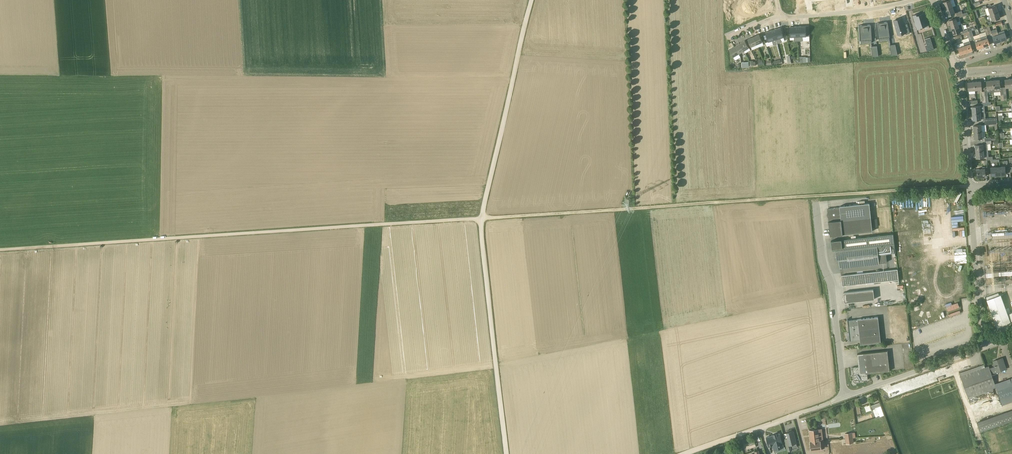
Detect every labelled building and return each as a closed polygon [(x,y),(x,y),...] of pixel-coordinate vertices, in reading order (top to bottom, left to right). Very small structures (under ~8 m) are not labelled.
[(951,3),(950,0),(949,0),(943,2),(945,9),(952,7),(951,3)] [(990,7),(988,8),(987,8),(985,9),(987,15),(990,14),(998,11),(996,5),(990,7)] [(955,13),(954,12),(952,7),(945,9),(948,16),(953,14),(955,13)] [(998,11),(990,14),(992,20),(1000,18),(998,11)] [(928,25),(925,13),(918,15),(918,14),(913,15),(915,22),(914,23),(915,26),(916,26),(917,30),(924,28),(924,26),(928,25)] [(957,22),(960,21),(959,17),(964,16),(966,15),(965,13),(963,14),(963,13),(957,15),(957,18),(956,18),(949,20),(951,27),(958,25),(957,22)] [(902,17),(893,20),(898,36),(906,33),(906,34),(910,33),(907,24),(904,24),(902,17)] [(876,24),(878,38),(889,36),(887,22),(876,24)] [(959,32),(962,31),(963,34),(969,31),(972,31),(971,27),(968,29),(964,30),(962,24),(958,25),(951,27),(954,34),(959,32)] [(797,39),(797,25),(789,25),(789,35),(794,35),(794,39),(797,39)] [(860,40),(861,40),(871,39),(870,25),(860,26),(860,40)] [(781,26),(773,29),(777,43),(781,41),(780,37),(784,36),(781,26)] [(835,27),(828,27),(828,40),(835,39),(835,42),(839,42),(839,31),(835,32),(835,27)] [(777,43),(773,29),(765,32),(768,41),(772,40),(774,44),(777,43)] [(998,32),(1001,41),(1007,39),(1005,32),(1004,30),(998,32)] [(973,50),(971,43),(970,41),(972,40),(969,31),(963,34),(964,36),(967,35),(969,41),(963,43),(964,43),(964,45),(967,52),(973,50)] [(984,46),(981,37),(974,39),(972,31),(969,31),(972,40),(974,39),(977,49),(984,46)] [(998,32),(998,31),(992,33),(993,36),(995,43),(1001,41),(998,32)] [(759,34),(754,36),(757,44),(762,42),(759,34)] [(988,38),(987,38),(987,35),(981,37),(984,46),(990,44),(988,39),(988,38)] [(757,44),(754,36),(748,39),(751,46),(757,44)] [(930,37),(925,39),(926,44),(925,44),(927,51),(934,49),(930,37)] [(745,40),(740,43),(744,50),(749,47),(745,40)] [(744,50),(740,43),(735,46),(739,53),(744,50)] [(967,52),(964,45),(958,47),(960,54),(967,52)] [(735,46),(729,49),(733,56),(739,53),(735,46)] [(993,80),(994,95),(1001,95),(1001,100),(1001,101),(1004,100),(1003,87),(1000,87),(1000,79),(993,80)] [(985,144),(983,144),(975,144),(976,151),(988,150),(987,144),(991,143),(991,140),(985,141),(985,144)] [(988,174),(988,168),(988,167),(982,167),(982,169),(977,169),(978,177),(986,176),(985,174),(988,174)] [(927,204),(938,205),(939,199),(936,199),(936,196),(927,195),(927,204)] [(840,206),(840,207),(827,209),(830,236),(873,231),(871,218),(869,203),(840,206)] [(953,229),(959,229),(959,235),(964,235),(964,227),(953,227),(953,229)] [(895,252),(894,238),(893,234),(831,241),(832,249),(832,251),(836,251),(837,260),(837,259),(839,259),(840,268),(879,263),(887,262),(886,254),(895,252)] [(955,263),(967,262),(966,253),(963,254),(962,248),(956,248),(956,252),(955,252),(955,263)] [(897,269),(871,272),(841,275),(842,285),(893,280),(896,281),(899,281),(897,269)] [(873,289),(844,292),(845,302),(875,299),(873,289)] [(1008,314),(1001,294),(999,295),(998,293),(986,297),(999,332),(1011,328),(1011,312),(1008,314)] [(948,311),(949,316),(961,312),(959,307),(948,311)] [(878,317),(858,319),(848,320),(849,333),(846,333),(848,340),(850,340),(850,341),(850,340),(860,339),(861,344),(881,342),(878,317)] [(888,351),(857,354),(859,367),(851,367),(852,375),(853,375),(854,381),(856,382),(862,382),(862,380),(868,379),(867,373),(890,371),(888,351)] [(1006,369),(1002,358),(993,361),(995,366),(990,368),(989,366),(985,367),(984,364),(960,373),(961,379),(968,397),(996,387),(1002,404),(1011,400),(1011,378),(999,382),(1000,384),(996,385),(992,374),(1006,369)] [(977,407),(978,412),(995,408),(994,400),(980,403),(981,406),(977,407)] [(977,422),(980,432),(1011,421),(1011,409),(977,422)] [(819,428),(809,430),(811,442),(823,440),(820,441),(819,428)] [(797,443),(793,430),(787,432),(788,438),(785,438),(788,451),(792,450),(791,444),(797,443)] [(780,433),(767,437),(769,446),(773,445),(774,449),(784,447),(780,433)] [(811,442),(810,442),(811,450),(822,449),(821,441),(811,442)]
